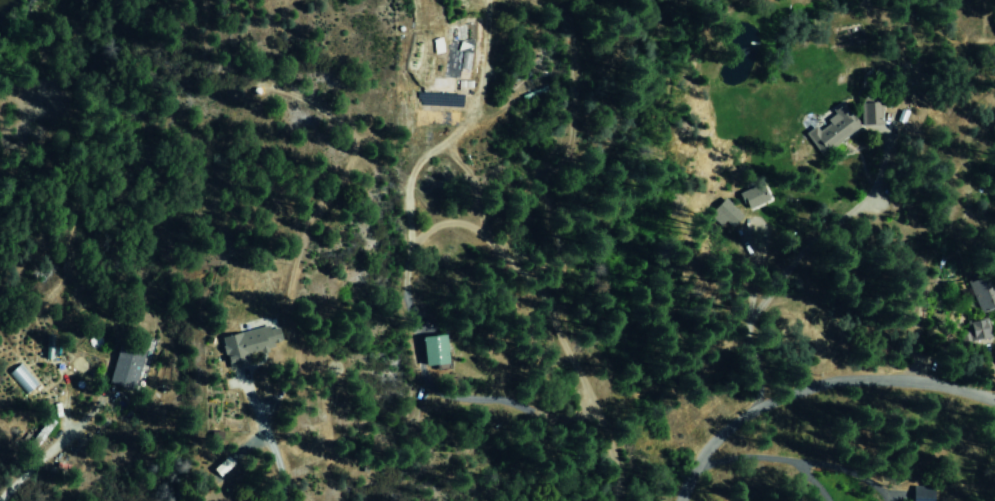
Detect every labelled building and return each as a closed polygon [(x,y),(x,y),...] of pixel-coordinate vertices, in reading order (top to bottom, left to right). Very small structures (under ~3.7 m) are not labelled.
[(838,138),(835,133),(842,129),(832,113),(800,133),(811,150),(823,142),(826,146),(838,138)] [(738,208),(757,201),(751,185),(732,192),(738,208)] [(725,225),(735,215),(718,197),(701,212),(713,224),(719,219),(725,225)] [(988,305),(984,286),(967,289),(972,309),(988,305)] [(958,342),(986,334),(981,315),(960,321),(962,329),(955,331),(958,342)] [(249,363),(247,354),(256,352),(254,344),(264,341),(261,326),(249,329),(248,323),(239,326),(241,332),(222,337),(230,367),(249,363)]
